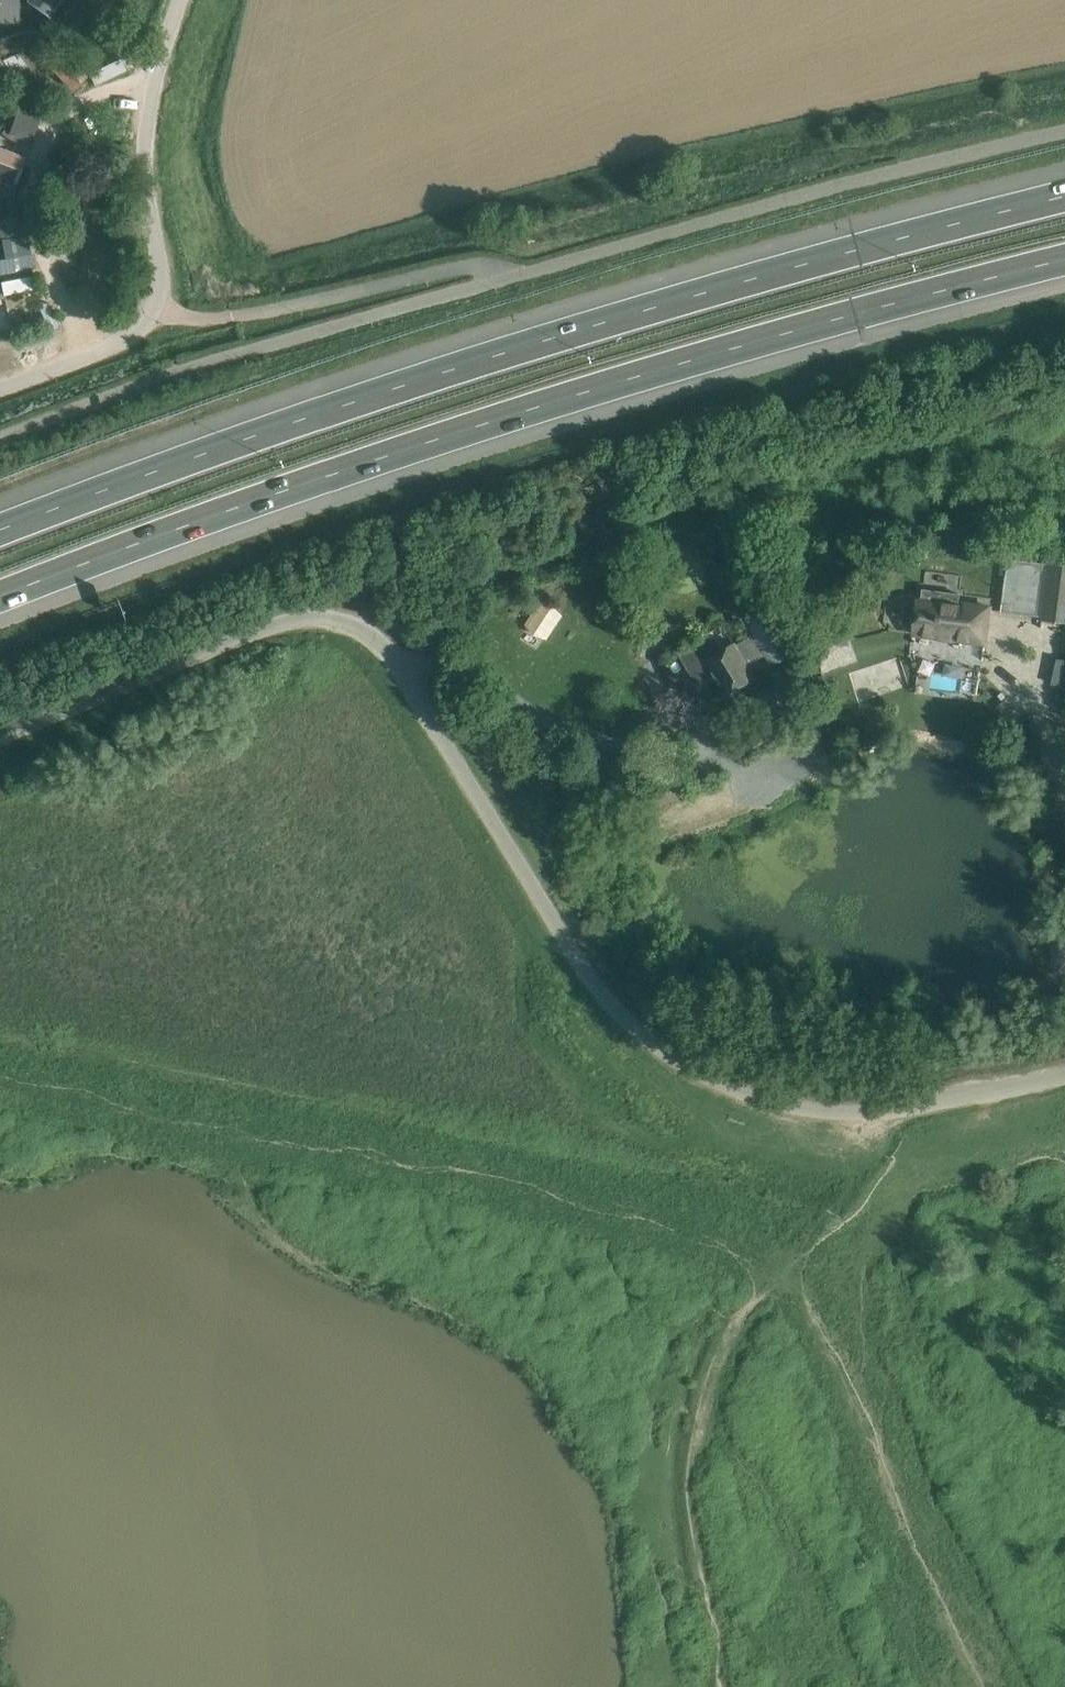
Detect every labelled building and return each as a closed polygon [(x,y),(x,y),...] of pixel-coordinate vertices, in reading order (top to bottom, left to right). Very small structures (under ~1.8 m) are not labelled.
[(22,22),(22,0),(0,0),(0,22),(22,22)] [(65,0),(27,0),(25,3),(50,20),(65,0)] [(96,83),(129,69),(124,58),(91,72),(96,83)] [(72,62),(59,74),(73,91),(86,78),(72,62)] [(38,120),(28,115),(18,111),(9,131),(29,140),(38,120)] [(16,154),(0,149),(0,177),(16,182),(24,157),(16,154)] [(13,201),(15,185),(0,180),(0,196),(13,201)] [(9,218),(0,219),(0,237),(12,236),(9,218)] [(21,257),(0,261),(0,275),(28,270),(26,257),(21,257)] [(31,278),(0,283),(0,290),(1,296),(34,291),(32,278),(31,278)] [(1005,609),(1041,613),(1040,619),(1064,622),(1064,564),(1047,562),(1011,558),(1005,609)] [(909,603),(903,608),(902,621),(906,626),(912,627),(912,633),(984,642),(988,606),(963,603),(962,605),(956,605),(958,594),(921,589),(920,600),(916,600),(915,604),(909,603)] [(775,660),(777,663),(795,652),(773,613),(769,606),(745,620),(750,627),(770,663),(775,660)] [(755,677),(735,642),(719,651),(708,633),(678,651),(696,682),(713,672),(726,694),(740,686),(745,687),(752,683),(753,679),(755,677)] [(1057,657),(1052,681),(1064,684),(1064,659),(1057,657)]
